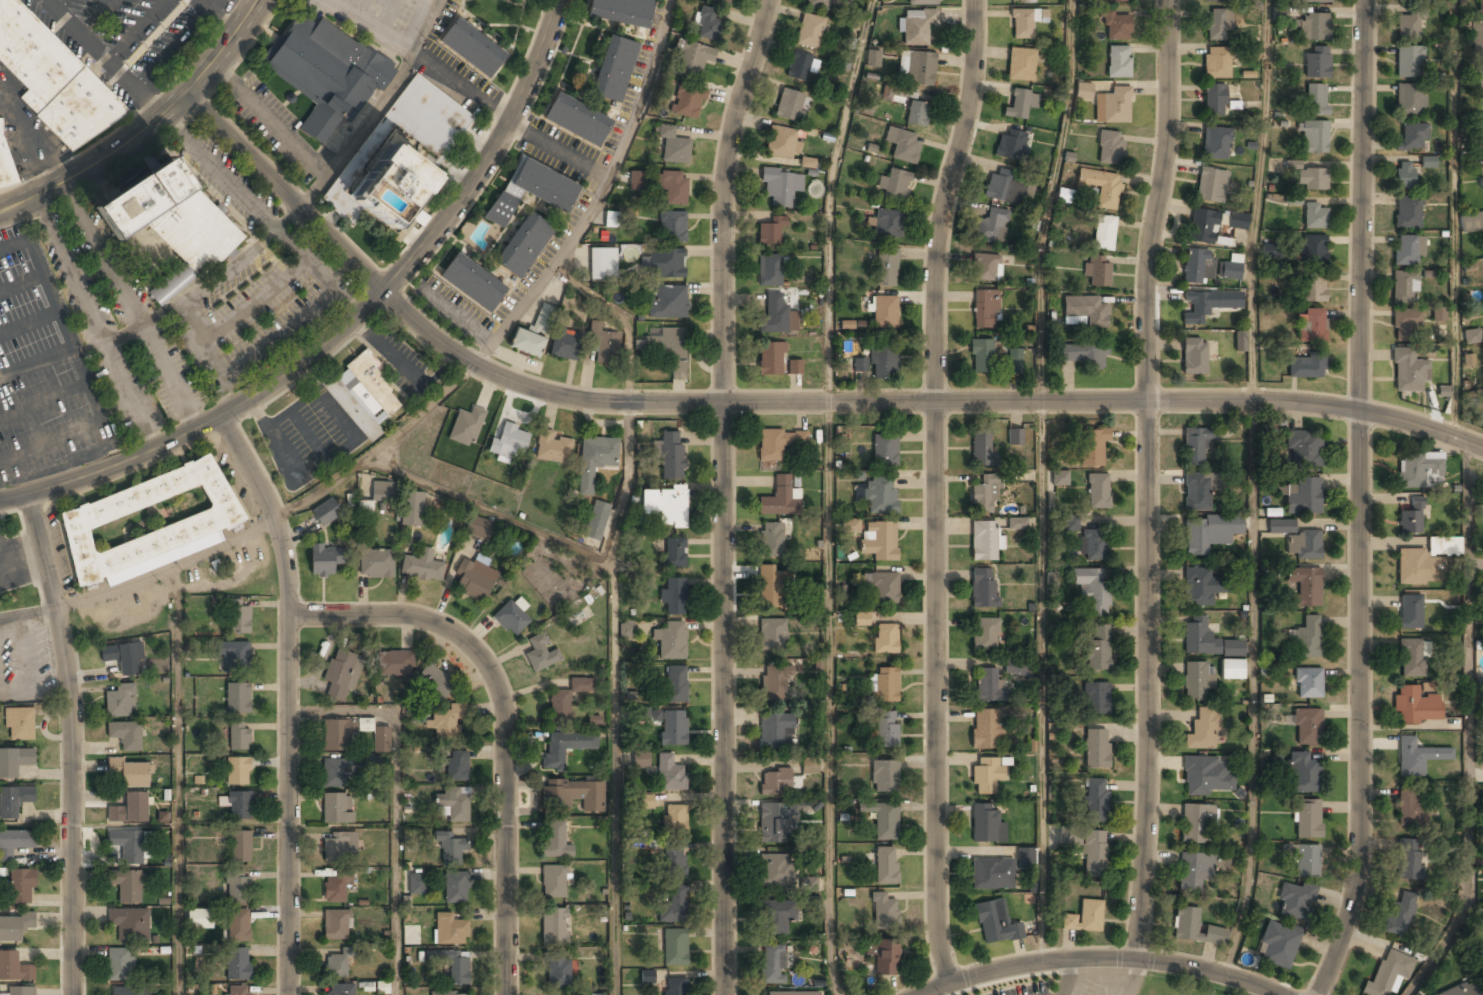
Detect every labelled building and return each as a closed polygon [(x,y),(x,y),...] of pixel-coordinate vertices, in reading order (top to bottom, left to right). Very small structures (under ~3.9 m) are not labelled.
[(27,90),(0,61),(0,0),(22,0),(131,107),(72,150),(18,104),(27,90)] [(653,0),(589,0),(586,18),(648,29),(653,0)] [(805,8),(829,9),(830,3),(848,4),(848,0),(806,0),(805,8)] [(722,12),(700,7),(694,38),(716,42),(722,12)] [(937,26),(937,10),(904,10),(904,20),(900,20),(900,45),(927,45),(927,26),(937,26)] [(1034,40),(1034,10),(1011,10),(1011,40),(1034,40)] [(1130,16),(1113,16),(1113,10),(1103,10),(1103,41),(1130,41),(1130,16)] [(1230,10),(1205,10),(1205,41),(1230,41),(1230,10)] [(314,100),(296,130),(329,150),(368,88),(380,96),(397,69),(321,21),(319,24),(297,11),(262,67),(314,100)] [(827,19),(803,13),(795,45),(819,51),(827,19)] [(1328,41),(1328,15),(1299,15),(1299,41),(1328,41)] [(1397,15),(1397,39),(1419,39),(1419,15),(1397,15)] [(490,80),(508,54),(455,18),(437,44),(490,80)] [(1473,23),(1473,61),(1482,61),(1482,23),(1473,23)] [(639,45),(608,35),(589,96),(620,105),(639,45)] [(716,50),(684,42),(677,72),(699,77),(703,61),(712,63),(716,50)] [(1130,77),(1130,46),(1108,46),(1107,77),(1130,77)] [(1328,78),(1328,47),(1306,47),(1306,78),(1328,78)] [(1423,47),(1396,47),(1396,78),(1423,78),(1423,47)] [(1035,50),(1009,49),(1007,81),(1034,82),(1035,50)] [(1204,79),(1229,79),(1229,49),(1204,49),(1204,79)] [(809,84),(817,58),(793,51),(786,77),(809,84)] [(898,84),(933,86),(934,53),(899,51),(898,84)] [(878,67),(879,52),(867,52),(867,66),(878,67)] [(473,115),(414,77),(402,97),(435,118),(418,144),(443,160),(473,115)] [(1076,101),(1091,100),(1090,84),(1075,85),(1076,101)] [(1326,116),(1326,84),(1306,84),(1306,116),(1326,116)] [(1424,84),(1396,84),(1396,116),(1424,116),(1424,84)] [(704,92),(677,85),(669,114),(697,121),(704,92)] [(906,89),(883,85),(881,100),(904,103),(906,89)] [(1223,117),(1223,86),(1204,86),(1204,117),(1223,117)] [(1130,87),(1111,87),(1111,96),(1094,96),(1094,123),(1130,123),(1130,87)] [(797,123),(805,96),(782,89),(773,116),(797,123)] [(1004,107),(1003,118),(1026,120),(1027,109),(1037,110),(1038,92),(1013,90),(1011,108),(1004,107)] [(600,148),(612,118),(553,93),(540,123),(600,148)] [(907,126),(927,127),(928,103),(908,102),(907,126)] [(22,179),(0,188),(0,119),(3,119),(22,179)] [(1300,154),(1328,154),(1328,122),(1300,122),(1300,154)] [(395,233),(440,171),(376,125),(320,202),(351,225),(362,209),(395,233)] [(1426,125),(1401,125),(1401,146),(1426,146),(1426,125)] [(690,140),(674,139),(674,127),(660,126),(659,163),(689,164),(690,140)] [(795,130),(769,128),(766,157),(793,159),(795,130)] [(883,143),(894,146),(891,160),(914,165),(920,135),(887,128),(883,143)] [(1203,159),(1228,159),(1228,129),(1203,129),(1203,159)] [(1023,159),(1023,131),(998,131),(998,159),(1023,159)] [(1097,166),(1122,166),(1122,132),(1097,132),(1097,166)] [(92,208),(115,244),(147,223),(177,270),(146,290),(156,305),(240,252),(177,153),(92,208)] [(486,218),(501,227),(521,193),(566,219),(582,191),(522,156),(486,218)] [(1436,157),(1421,157),(1422,168),(1436,168),(1436,157)] [(1394,190),(1413,190),(1413,163),(1394,163),(1394,190)] [(1228,172),(1200,168),(1195,201),(1223,205),(1228,172)] [(1328,190),(1328,169),(1297,169),(1297,190),(1328,190)] [(802,174),(763,170),(760,196),(771,197),(770,207),(791,209),(793,192),(800,193),(802,174)] [(879,178),(877,190),(884,191),(883,199),(905,203),(910,173),(889,170),(887,179),(879,178)] [(1122,177),(1079,170),(1075,194),(1086,196),(1088,187),(1098,188),(1095,208),(1116,212),(1122,177)] [(665,205),(686,205),(686,172),(653,172),(653,190),(665,190),(665,205)] [(632,190),(640,188),(636,173),(629,175),(632,190)] [(987,173),(985,200),(1023,203),(1026,177),(987,173)] [(1070,204),(1072,191),(1058,188),(1056,201),(1070,204)] [(1396,229),(1420,229),(1420,198),(1396,198),(1396,229)] [(1327,209),(1317,209),(1317,204),(1303,204),(1303,229),(1327,229),(1327,209)] [(987,220),(977,219),(975,242),(1004,244),(1007,211),(988,209),(987,220)] [(1189,242),(1214,245),(1218,213),(1193,210),(1189,242)] [(685,211),(661,211),(661,241),(685,241),(685,211)] [(902,237),(902,211),(874,211),(874,237),(902,237)] [(554,229),(528,212),(494,265),(520,281),(554,229)] [(621,227),(621,212),(605,212),(605,227),(621,227)] [(1227,227),(1246,230),(1249,215),(1230,212),(1227,227)] [(1482,229),(1482,226),(1480,212),(1459,216),(1462,233),(1482,229)] [(1112,252),(1116,218),(1096,216),(1092,250),(1112,252)] [(757,245),(780,245),(780,217),(771,217),(771,225),(757,225),(757,245)] [(1325,265),(1325,236),(1300,236),(1300,265),(1325,265)] [(1394,266),(1417,266),(1417,237),(1394,237),(1394,266)] [(1282,244),(1262,244),(1262,257),(1281,258),(1282,244)] [(589,280),(615,280),(615,249),(589,249),(589,280)] [(876,286),(896,287),(897,250),(876,249),(876,286)] [(683,250),(641,250),(641,278),(683,278),(683,250)] [(1212,282),(1212,251),(1184,251),(1184,282),(1212,282)] [(455,253),(437,280),(491,315),(508,289),(455,253)] [(758,287),(781,287),(781,255),(758,255),(758,287)] [(999,255),(972,255),(972,282),(999,282),(999,255)] [(1086,277),(1089,277),(1089,288),(1108,288),(1108,257),(1086,257),(1086,277)] [(1415,272),(1392,272),(1392,305),(1415,305),(1415,272)] [(1325,302),(1325,274),(1302,274),(1302,302),(1325,302)] [(686,318),(686,287),(648,287),(648,318),(686,318)] [(973,330),(996,330),(996,291),(973,291),(973,330)] [(758,334),(797,333),(796,312),(784,313),(784,293),(765,294),(766,319),(758,319),(758,334)] [(1202,326),(1202,317),(1210,317),(1210,309),(1241,310),(1241,293),(1184,293),(1184,310),(1182,310),(1182,326),(1202,326)] [(897,329),(897,297),(873,297),(873,329),(897,329)] [(1098,297),(1063,297),(1063,318),(1086,318),(1086,330),(1108,330),(1108,305),(1098,305),(1098,297)] [(554,309),(540,304),(530,333),(516,328),(509,349),(540,359),(547,339),(544,338),(554,309)] [(1445,321),(1446,307),(1433,307),(1433,321),(1445,321)] [(1325,344),(1325,309),(1297,309),(1297,344),(1325,344)] [(1393,341),(1414,341),(1414,330),(1421,330),(1421,310),(1393,310),(1393,341)] [(854,320),(840,320),(840,329),(854,329),(854,320)] [(588,352),(596,352),(595,363),(618,365),(620,334),(600,332),(601,323),(590,323),(588,352)] [(583,338),(557,328),(548,354),(573,363),(583,338)] [(671,380),(684,380),(684,329),(646,329),(646,356),(671,356),(671,380)] [(1465,332),(1465,344),(1478,344),(1479,332),(1465,332)] [(1182,339),(1182,376),(1205,376),(1205,339),(1182,339)] [(970,372),(993,372),(993,341),(970,341),(970,372)] [(782,343),(759,343),(759,376),(782,376),(782,343)] [(1104,344),(1059,344),(1059,365),(1104,365),(1104,344)] [(870,346),(870,380),(896,380),(896,346),(870,346)] [(1427,383),(1427,360),(1413,360),(1413,349),(1393,349),(1393,393),(1422,393),(1422,383),(1427,383)] [(1008,351),(1008,372),(1021,372),(1021,351),(1008,351)] [(370,443),(383,431),(379,426),(405,404),(361,352),(321,386),(370,443)] [(1463,371),(1476,371),(1475,354),(1463,354),(1463,371)] [(1325,356),(1288,356),(1288,378),(1325,378),(1325,356)] [(854,372),(867,372),(867,358),(853,358),(854,372)] [(799,373),(799,362),(789,362),(789,374),(799,373)] [(485,411),(472,408),(471,414),(457,410),(448,441),(474,449),(485,411)] [(489,446),(512,464),(532,440),(509,421),(489,446)] [(1183,468),(1207,468),(1207,429),(1183,429),(1183,468)] [(1021,446),(1021,430),(1008,430),(1008,446),(1021,446)] [(1081,468),(1105,468),(1105,430),(1081,430),(1081,468)] [(569,465),(572,440),(553,438),(554,433),(540,431),(535,461),(569,465)] [(661,457),(661,479),(681,479),(681,432),(661,432),(661,443),(653,443),(653,457),(661,457)] [(759,432),(758,463),(782,464),(783,445),(804,445),(804,432),(759,432)] [(1320,464),(1320,432),(1288,432),(1288,464),(1320,464)] [(897,466),(897,435),(873,435),(873,466),(897,466)] [(971,467),(990,467),(990,435),(971,435),(971,467)] [(582,438),(578,496),(592,497),(594,467),(616,469),(618,440),(582,438)] [(1398,457),(1398,488),(1442,487),(1441,457),(1398,457)] [(81,587),(106,579),(107,583),(225,545),(220,530),(240,524),(219,458),(56,510),(81,587)] [(1068,470),(1052,471),(1052,486),(1068,485),(1068,470)] [(758,515),(799,515),(799,499),(791,499),(791,475),(773,475),(773,498),(758,498),(758,515)] [(1087,510),(1108,510),(1108,475),(1087,475),(1087,510)] [(1184,475),(1184,511),(1210,511),(1210,475),(1184,475)] [(980,476),(980,485),(971,485),(971,513),(996,513),(996,476),(980,476)] [(1319,515),(1319,479),(1296,479),(1296,488),(1286,488),(1286,515),(1319,515)] [(895,513),(893,480),(854,482),(855,503),(867,503),(868,515),(895,513)] [(372,502),(392,502),(392,482),(372,482),(372,502)] [(686,528),(686,491),(659,491),(659,528),(686,528)] [(422,493),(402,493),(402,526),(422,526),(422,493)] [(310,511),(320,529),(341,517),(332,499),(310,511)] [(1421,499),(1410,499),(1410,512),(1399,512),(1399,534),(1421,534),(1421,499)] [(373,516),(373,501),(358,500),(358,516),(373,516)] [(585,537),(602,541),(609,504),(592,501),(585,537)] [(1079,531),(1078,515),(1063,515),(1063,531),(1079,531)] [(1184,517),(1184,556),(1208,556),(1207,545),(1229,545),(1229,535),(1243,535),(1243,516),(1184,517)] [(1027,530),(1027,518),(1008,518),(1008,529),(1027,530)] [(1268,533),(1295,533),(1295,519),(1268,520),(1268,533)] [(467,532),(483,537),(487,525),(471,520),(467,532)] [(971,522),(971,562),(996,562),(996,522),(971,522)] [(782,523),(760,523),(760,557),(782,557),(782,523)] [(895,523),(862,523),(863,555),(873,555),(873,563),(896,562),(895,523)] [(1105,531),(1081,531),(1081,560),(1105,560),(1105,531)] [(1319,559),(1319,534),(1286,534),(1286,559),(1319,559)] [(1428,555),(1461,555),(1461,537),(1428,537),(1428,555)] [(663,539),(663,568),(685,568),(685,539),(663,539)] [(310,548),(310,578),(334,578),(334,567),(343,567),(343,548),(310,548)] [(418,558),(403,556),(401,577),(441,582),(443,564),(431,562),(433,549),(419,548),(418,558)] [(1433,559),(1426,559),(1426,550),(1397,550),(1397,582),(1433,582),(1433,559)] [(393,578),(393,551),(360,551),(360,578),(393,578)] [(451,589),(484,604),(497,575),(464,560),(451,589)] [(759,566),(759,609),(784,609),(784,573),(774,573),(774,566),(759,566)] [(1212,606),(1212,593),(1222,593),(1222,581),(1212,581),(1212,568),(1184,568),(1184,606),(1212,606)] [(1319,569),(1287,569),(1287,583),(1297,583),(1297,596),(1287,596),(1287,607),(1319,607),(1319,569)] [(971,570),(971,609),(994,609),(994,570),(971,570)] [(1083,586),(1083,617),(1108,617),(1108,570),(1071,570),(1071,586),(1083,586)] [(897,575),(862,575),(862,588),(872,588),(872,605),(897,605),(897,575)] [(662,589),(662,615),(684,615),(684,578),(665,578),(665,589),(662,589)] [(1421,596),(1399,596),(1399,629),(1421,629),(1421,596)] [(521,615),(524,609),(506,599),(493,623),(518,638),(529,619),(521,615)] [(250,634),(250,602),(229,602),(229,634),(250,634)] [(869,612),(854,613),(854,626),(869,626),(869,612)] [(1243,656),(1243,641),(1207,641),(1207,617),(1184,616),(1184,655),(1243,656)] [(1293,630),(1294,659),(1320,658),(1319,616),(1302,616),(1303,630),(1293,630)] [(973,619),(973,652),(998,652),(998,619),(973,619)] [(759,620),(759,651),(786,651),(786,620),(759,620)] [(620,622),(620,640),(631,640),(631,622),(620,622)] [(685,660),(685,622),(663,622),(663,631),(652,631),(652,642),(658,642),(658,660),(685,660)] [(897,654),(897,625),(873,625),(873,654),(897,654)] [(1109,626),(1094,626),(1094,641),(1085,641),(1085,672),(1109,672),(1109,626)] [(527,640),(532,651),(524,655),(533,673),(561,660),(556,649),(550,652),(542,634),(527,640)] [(1399,640),(1399,678),(1423,678),(1423,640),(1399,640)] [(142,675),(140,643),(99,646),(100,663),(118,662),(119,677),(142,675)] [(249,643),(219,643),(219,670),(249,670),(249,643)] [(325,697),(344,703),(357,657),(332,650),(323,682),(329,684),(325,697)] [(409,652),(376,652),(376,677),(409,677),(409,652)] [(1004,659),(1005,675),(1028,674),(1028,658),(1004,659)] [(1243,661),(1221,661),(1221,679),(1243,679),(1243,661)] [(1184,662),(1184,701),(1205,701),(1205,691),(1212,691),(1212,662),(1184,662)] [(443,702),(455,682),(428,666),(416,686),(443,702)] [(666,702),(686,702),(686,667),(666,667),(666,702)] [(762,701),(789,701),(789,667),(763,667),(762,701)] [(897,669),(872,669),(872,703),(897,703),(897,669)] [(1004,681),(997,681),(997,669),(975,669),(975,702),(1004,702),(1004,681)] [(1321,700),(1321,669),(1295,669),(1295,700),(1321,700)] [(592,693),(592,679),(570,680),(570,691),(549,691),(549,725),(570,724),(569,693),(592,693)] [(249,683),(226,683),(226,714),(249,714),(249,683)] [(1083,683),(1083,715),(1108,715),(1108,683),(1083,683)] [(105,717),(134,717),(134,684),(115,684),(115,693),(105,693),(105,717)] [(1419,696),(1419,686),(1395,687),(1395,724),(1440,723),(1440,696),(1419,696)] [(455,720),(465,720),(464,705),(449,705),(449,712),(432,713),(433,726),(434,726),(434,740),(456,740),(455,720)] [(33,709),(4,709),(4,740),(33,740),(33,709)] [(639,721),(661,722),(661,709),(639,709),(639,721)] [(1184,749),(1215,749),(1215,709),(1193,709),(1193,735),(1184,735),(1184,749)] [(1320,710),(1294,710),(1294,746),(1320,746),(1320,710)] [(661,745),(686,745),(686,711),(661,711),(661,745)] [(972,750),(998,750),(998,711),(972,711),(972,750)] [(897,747),(897,713),(873,713),(873,747),(897,747)] [(760,714),(760,750),(793,750),(793,714),(760,714)] [(354,721),(323,721),(322,751),(345,752),(345,733),(354,733),(354,721)] [(228,750),(247,750),(247,723),(228,723),(228,750)] [(107,724),(107,740),(120,740),(120,753),(140,753),(140,724),(107,724)] [(374,729),(374,753),(389,753),(389,729),(374,729)] [(1084,769),(1108,769),(1108,731),(1084,731),(1084,769)] [(565,751),(596,751),(596,735),(546,734),(545,772),(564,772),(565,751)] [(1415,737),(1399,737),(1399,778),(1424,778),(1424,761),(1452,761),(1452,749),(1415,749),(1415,737)] [(17,767),(34,766),(33,750),(0,750),(0,779),(17,779),(17,767)] [(632,751),(633,768),(649,768),(649,751),(632,751)] [(447,781),(468,781),(468,752),(447,752),(447,781)] [(1287,793),(1317,794),(1317,762),(1308,762),(1308,754),(1288,753),(1287,793)] [(672,766),(672,754),(658,754),(658,791),(686,791),(686,766),(672,766)] [(818,774),(819,758),(802,757),(802,773),(818,774)] [(1209,796),(1209,790),(1233,790),(1233,767),(1218,767),(1218,757),(1183,757),(1183,796),(1209,796)] [(249,758),(226,758),(226,785),(249,785),(249,758)] [(1007,781),(1007,767),(999,767),(999,759),(973,759),(973,796),(995,796),(995,781),(1007,781)] [(347,760),(322,760),(322,787),(347,787),(347,760)] [(871,794),(897,794),(897,761),(871,761),(871,794)] [(147,789),(147,763),(107,763),(107,774),(120,774),(120,789),(147,789)] [(760,796),(782,796),(782,789),(790,789),(790,770),(760,770),(760,796)] [(1084,822),(1107,822),(1108,780),(1085,779),(1084,822)] [(569,810),(569,800),(582,800),(582,812),(603,812),(603,782),(542,783),(542,810),(569,810)] [(18,820),(18,804),(34,804),(34,789),(0,789),(0,820),(18,820)] [(468,823),(468,789),(442,789),(442,795),(434,795),(434,811),(447,811),(447,823),(468,823)] [(1424,791),(1398,791),(1398,827),(1424,827),(1424,791)] [(229,820),(252,820),(252,792),(226,792),(226,804),(229,804),(229,820)] [(107,807),(107,823),(146,823),(146,794),(125,794),(125,807),(107,807)] [(323,825),(353,825),(353,813),(351,813),(351,795),(323,795),(323,825)] [(640,808),(653,808),(653,795),(640,795),(640,808)] [(759,804),(759,843),(793,843),(793,804),(759,804)] [(1294,839),(1320,839),(1320,804),(1294,804),(1294,839)] [(686,834),(686,805),(663,805),(663,834),(686,834)] [(897,805),(859,805),(859,813),(875,813),(875,841),(897,841),(897,805)] [(1214,806),(1182,805),(1181,844),(1208,844),(1208,826),(1214,826),(1214,806)] [(1005,823),(998,823),(998,807),(971,807),(971,844),(1005,844),(1005,823)] [(572,859),(573,845),(563,845),(564,821),(543,821),(542,858),(572,859)] [(11,862),(11,849),(33,849),(33,831),(0,831),(0,862),(11,862)] [(121,865),(142,865),(142,831),(107,831),(107,847),(121,847),(121,865)] [(230,863),(250,863),(250,831),(230,831),(230,863)] [(1083,878),(1106,878),(1106,832),(1083,831),(1083,878)] [(331,838),(323,838),(323,860),(354,860),(354,833),(331,833),(331,838)] [(468,840),(451,840),(451,833),(434,833),(434,844),(442,844),(442,866),(460,866),(461,852),(467,852),(468,840)] [(1398,879),(1420,879),(1421,840),(1399,839),(1398,879)] [(1319,846),(1295,846),(1295,878),(1319,878),(1319,846)] [(685,847),(664,847),(664,878),(685,878),(685,847)] [(875,885),(897,885),(897,847),(875,847),(875,885)] [(1017,868),(1034,868),(1035,848),(1017,847),(1017,868)] [(1180,853),(1177,891),(1201,893),(1201,880),(1211,880),(1213,856),(1180,853)] [(759,886),(792,886),(792,855),(759,855),(759,886)] [(971,890),(1013,890),(1013,859),(971,859),(971,890)] [(541,866),(541,899),(565,899),(565,866),(541,866)] [(8,905),(32,905),(32,870),(8,870),(8,905)] [(324,902),(346,902),(346,886),(351,886),(351,870),(335,870),(335,877),(324,877),(324,902)] [(140,872),(107,872),(107,885),(118,885),(118,904),(140,904),(140,872)] [(226,872),(226,903),(247,903),(247,872),(226,872)] [(466,872),(444,872),(444,904),(466,904),(466,872)] [(408,875),(408,895),(425,895),(425,875),(408,875)] [(817,893),(817,877),(800,877),(800,892),(817,893)] [(1279,918),(1305,917),(1305,902),(1315,901),(1314,885),(1278,886),(1279,918)] [(685,886),(669,886),(669,905),(658,905),(658,923),(685,923),(685,886)] [(1406,938),(1415,894),(1395,890),(1385,933),(1406,938)] [(897,930),(897,901),(886,901),(886,892),(872,892),(872,930),(897,930)] [(982,945),(1024,938),(1021,923),(1008,925),(1004,899),(974,904),(982,945)] [(1100,933),(1102,902),(1081,900),(1080,917),(1061,916),(1061,930),(1100,933)] [(795,902),(761,902),(762,935),(786,935),(786,922),(795,922),(795,902)] [(1204,928),(1204,933),(1197,932),(1199,909),(1175,907),(1173,942),(1226,945),(1227,929),(1204,928)] [(542,909),(542,947),(565,947),(565,909),(542,909)] [(148,910),(107,910),(107,926),(118,926),(118,943),(148,943),(148,910)] [(249,911),(228,910),(228,942),(249,942),(249,911)] [(324,940),(348,940),(348,910),(324,910),(324,940)] [(188,927),(210,927),(210,911),(188,911),(188,927)] [(436,945),(468,945),(468,921),(452,921),(452,914),(436,914),(436,945)] [(21,942),(21,930),(34,930),(34,916),(0,916),(0,942),(21,942)] [(1259,944),(1266,946),(1261,962),(1288,970),(1300,931),(1267,921),(1259,944)] [(664,966),(686,966),(686,930),(664,930),(664,966)] [(875,956),(875,976),(898,976),(898,941),(867,941),(867,956),(875,956)] [(760,984),(784,984),(784,946),(760,946),(760,984)] [(226,981),(249,981),(249,949),(226,949),(226,981)] [(1366,994),(1388,994),(1396,975),(1406,979),(1414,960),(1385,949),(1372,984),(1366,981),(1361,993),(1366,994)] [(107,982),(133,982),(133,950),(107,950),(107,982)] [(0,952),(0,982),(35,981),(35,966),(16,966),(16,951),(0,952)] [(468,985),(468,952),(426,952),(426,963),(447,963),(447,986),(468,985)] [(346,956),(326,956),(326,977),(346,977),(346,956)] [(547,989),(570,989),(570,958),(547,958),(547,989)] [(654,970),(641,970),(641,983),(654,983),(654,970)] [(686,979),(664,979),(664,994),(686,994),(686,979)] [(389,981),(376,982),(376,994),(389,994),(389,981)] [(1473,981),(1433,994),(1478,994),(1473,981)] [(354,985),(326,985),(326,994),(354,994),(354,985)] [(35,986),(8,987),(9,994),(36,994),(35,986)] [(151,988),(112,987),(112,994),(151,994),(151,988)] [(227,987),(227,994),(249,994),(249,987),(227,987)]
